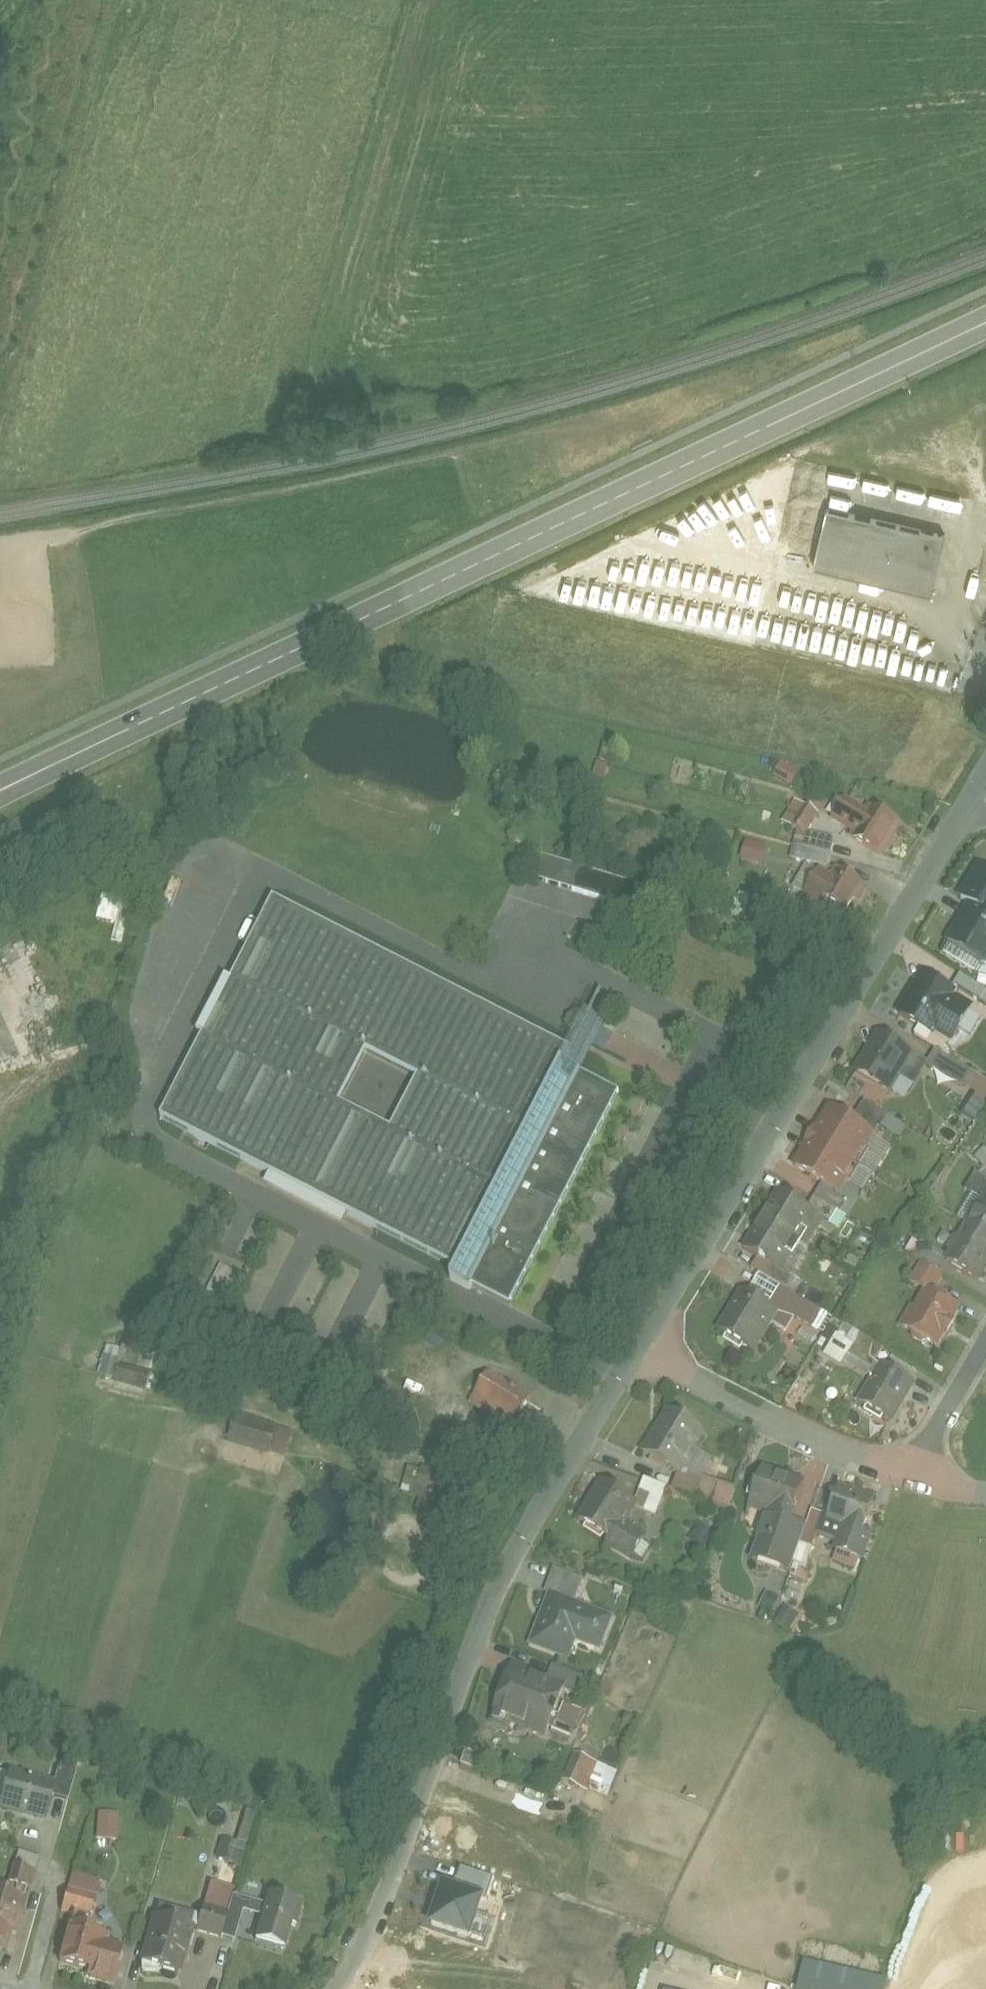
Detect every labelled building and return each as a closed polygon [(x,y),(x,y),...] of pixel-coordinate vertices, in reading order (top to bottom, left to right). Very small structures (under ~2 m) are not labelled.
[(949,532),(832,504),(819,562),(935,590),(949,532)] [(888,856),(905,824),(872,806),(871,809),(849,798),(836,822),(857,834),(855,839),(888,856)] [(814,832),(825,814),(800,799),(787,820),(790,822),(801,828),(803,829),(812,835),(814,832)] [(793,842),(801,828),(790,822),(782,835),(793,842)] [(812,835),(803,829),(800,844),(837,852),(840,837),(814,832),(812,835)] [(740,840),(734,857),(755,864),(760,847),(740,840)] [(783,840),(776,843),(777,845),(780,853),(787,851),(783,840)] [(774,856),(780,853),(777,845),(771,847),(774,856)] [(779,867),(767,863),(763,875),(775,879),(779,867)] [(800,883),(811,891),(824,871),(812,863),(800,883)] [(982,864),(963,898),(972,903),(949,944),(985,964),(985,866),(982,864)] [(863,902),(872,887),(841,867),(836,874),(826,868),(824,871),(811,891),(808,896),(846,921),(859,900),(863,902)] [(774,897),(758,892),(754,908),(769,913),(774,897)] [(121,923),(126,897),(106,893),(102,919),(121,923)] [(573,1051),(278,899),(164,1118),(459,1270),(573,1051)] [(964,993),(926,970),(901,1011),(939,1035),(941,1032),(957,1042),(979,1005),(963,996),(964,993)] [(959,986),(985,1002),(985,1001),(985,988),(965,975),(959,986)] [(573,1051),(459,1270),(455,1279),(472,1288),(474,1283),(585,1071),(608,1025),(591,1017),(573,1051)] [(919,1052),(881,1031),(859,1070),(896,1091),(905,1076),(919,1052)] [(933,1061),(932,1063),(969,1085),(976,1071),(940,1050),(933,1061)] [(919,1052),(905,1076),(920,1085),(932,1063),(933,1061),(919,1052)] [(585,1071),(474,1283),(513,1303),(624,1091),(585,1071)] [(969,1085),(967,1087),(981,1094),(985,1097),(985,1077),(976,1071),(969,1085)] [(981,1094),(968,1116),(982,1124),(985,1116),(985,1097),(981,1094)] [(868,1101),(857,1119),(876,1132),(882,1123),(885,1125),(891,1115),(868,1101)] [(834,1105),(796,1165),(826,1184),(842,1194),(880,1134),(876,1132),(857,1119),(834,1105)] [(980,1172),(970,1189),(984,1197),(985,1194),(985,1175),(980,1172)] [(842,1194),(826,1184),(810,1208),(822,1215),(835,1223),(850,1199),(842,1194)] [(807,1239),(822,1215),(810,1208),(782,1190),(746,1248),(786,1273),(796,1256),(791,1253),(802,1236),(807,1239)] [(985,1280),(985,1194),(984,1197),(950,1255),(946,1260),(952,1264),(984,1283),(985,1280)] [(14,1215),(14,1204),(0,1203),(0,1214),(14,1215)] [(947,1273),(952,1264),(946,1260),(950,1255),(927,1242),(918,1256),(927,1261),(947,1273)] [(947,1273),(927,1261),(913,1283),(929,1292),(919,1309),(916,1307),(903,1327),(943,1350),(950,1338),(952,1339),(961,1323),(960,1322),(967,1310),(940,1294),(951,1275),(947,1273)] [(200,1315),(218,1322),(238,1274),(219,1266),(200,1315)] [(783,1313),(777,1324),(790,1332),(799,1317),(818,1328),(828,1311),(786,1286),(773,1307),(783,1313)] [(773,1307),(744,1290),(720,1329),(760,1352),(777,1324),(783,1313),(773,1307)] [(847,1369),(865,1337),(838,1321),(825,1343),(833,1347),(827,1357),(847,1369)] [(806,1329),(801,1337),(816,1345),(820,1337),(806,1329)] [(105,1373),(119,1377),(124,1360),(126,1350),(112,1346),(105,1373)] [(119,1377),(118,1381),(152,1390),(157,1369),(150,1367),(124,1360),(119,1377)] [(895,1428),(919,1388),(881,1364),(856,1404),(895,1428)] [(537,1396),(494,1372),(477,1404),(520,1428),(537,1396)] [(714,1435),(672,1410),(646,1453),(683,1475),(689,1478),(704,1453),(714,1435)] [(238,1428),(233,1443),(272,1456),(274,1451),(277,1441),(238,1428)] [(277,1441),(274,1451),(289,1456),(296,1433),(281,1428),(277,1441)] [(717,1460),(704,1453),(689,1478),(707,1484),(709,1478),(717,1460)] [(454,1471),(427,1464),(421,1487),(448,1494),(454,1471)] [(773,1520),(795,1527),(810,1482),(795,1477),(793,1480),(782,1477),(783,1473),(767,1468),(753,1509),(774,1516),(773,1520)] [(683,1475),(678,1490),(734,1508),(741,1489),(709,1478),(707,1484),(689,1478),(683,1475)] [(673,1488),(649,1478),(639,1503),(643,1506),(641,1510),(661,1518),(673,1488)] [(639,1503),(603,1482),(580,1520),(614,1541),(610,1546),(637,1562),(652,1536),(632,1524),(641,1510),(643,1506),(639,1503)] [(883,1501),(842,1486),(830,1517),(823,1537),(842,1543),(839,1551),(870,1563),(879,1538),(871,1534),(883,1501)] [(823,1537),(830,1517),(816,1512),(809,1532),(806,1542),(819,1547),(823,1537)] [(773,1520),(771,1519),(756,1561),(794,1574),(809,1532),(795,1527),(773,1520)] [(562,1569),(533,1645),(575,1661),(581,1643),(606,1652),(619,1617),(580,1603),(589,1580),(562,1569)] [(784,1599),(772,1593),(765,1607),(777,1613),(784,1599)] [(805,1614),(790,1605),(781,1621),(795,1630),(805,1614)] [(538,1672),(516,1663),(495,1716),(550,1739),(570,1691),(572,1686),(553,1678),(552,1682),(537,1676),(538,1672)] [(558,1666),(553,1678),(572,1686),(570,1691),(587,1698),(594,1681),(558,1666)] [(585,1712),(570,1706),(560,1732),(575,1738),(585,1712)] [(470,1748),(464,1762),(488,1771),(493,1757),(470,1748)] [(605,1765),(578,1753),(566,1778),(593,1791),(605,1765)] [(60,1781),(56,1797),(72,1801),(80,1771),(61,1766),(57,1780),(60,1781)] [(3,1811),(48,1823),(56,1797),(60,1781),(57,1780),(14,1768),(3,1811)] [(124,1812),(101,1813),(101,1841),(125,1840),(124,1812)] [(242,1843),(226,1839),(220,1860),(236,1864),(242,1843)] [(19,1866),(37,1872),(41,1857),(23,1852),(19,1866)] [(17,1866),(12,1884),(34,1890),(39,1872),(37,1872),(19,1866),(17,1866)] [(26,1900),(31,1901),(34,1890),(12,1884),(0,1880),(0,1893),(26,1900)] [(225,1941),(225,1938),(237,1898),(239,1890),(214,1883),(205,1918),(201,1931),(200,1934),(225,1941)] [(484,1897),(443,1885),(430,1927),(471,1939),(484,1897)] [(75,1916),(94,1921),(101,1897),(70,1888),(63,1913),(75,1916)] [(26,1900),(0,1893),(0,1944),(12,1948),(26,1900)] [(305,1905),(271,1896),(268,1907),(265,1917),(259,1942),(292,1952),(305,1905)] [(246,1912),(265,1917),(268,1907),(237,1898),(225,1938),(238,1941),(246,1912)] [(201,1931),(205,1918),(162,1907),(159,1920),(197,1930),(201,1931)] [(73,1925),(91,1930),(94,1921),(75,1916),(73,1925)] [(185,1975),(197,1930),(159,1920),(156,1919),(143,1964),(185,1975)] [(115,1986),(126,1948),(113,1944),(115,1937),(91,1930),(73,1925),(61,1965),(94,1974),(92,1979),(115,1986)] [(799,1963),(792,1988),(873,1988),(875,1983),(799,1963)]
